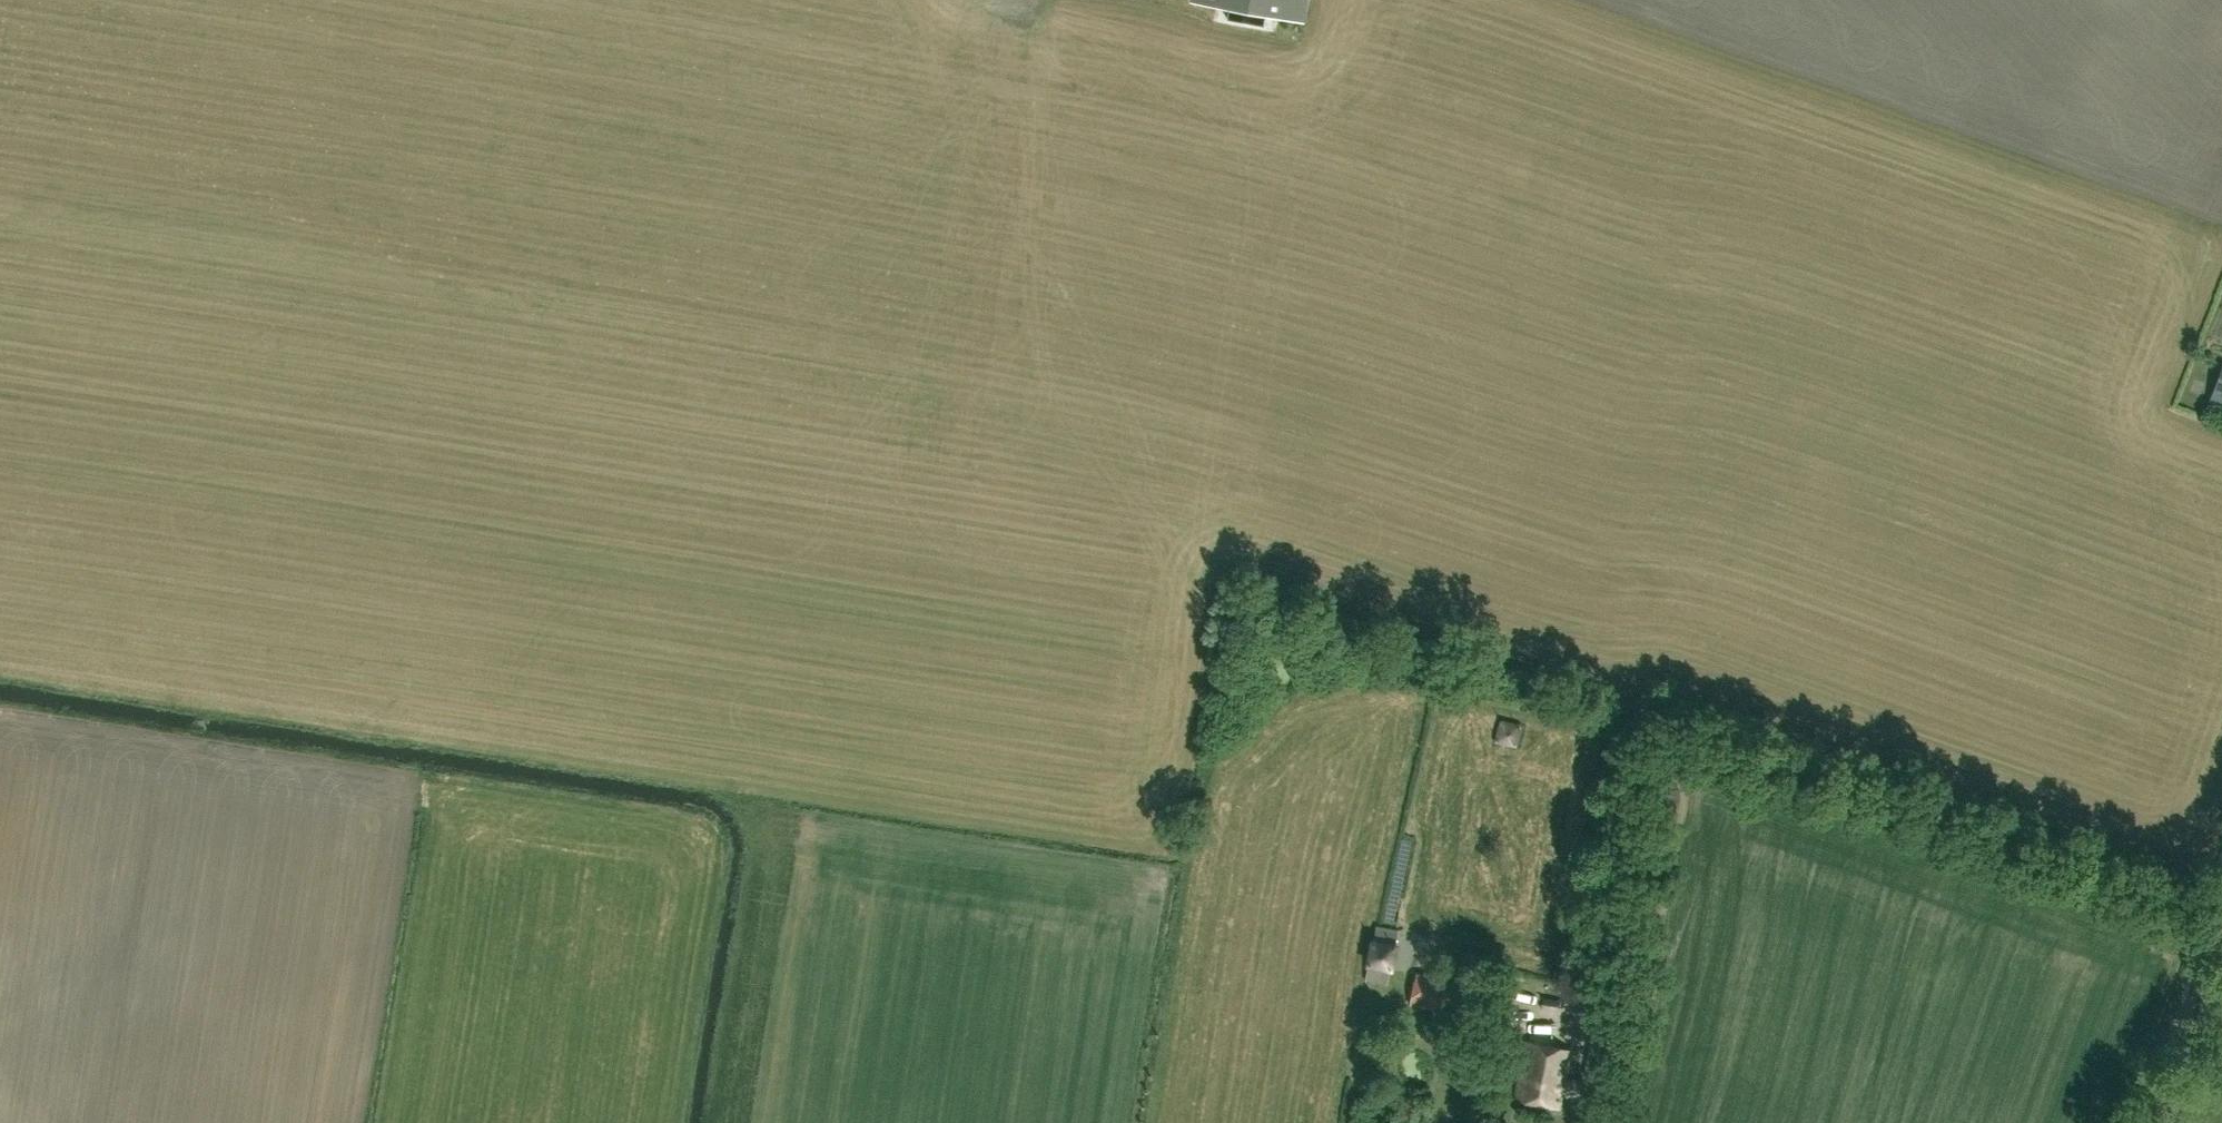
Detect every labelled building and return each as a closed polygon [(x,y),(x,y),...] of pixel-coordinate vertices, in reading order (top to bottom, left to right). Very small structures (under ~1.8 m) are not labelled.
[(1192,0),(1304,21),(1308,0),(1192,0)] [(2208,402),(2221,407),(2221,365),(2208,402)] [(1382,978),(1382,960),(1367,959),(1367,977),(1382,978)] [(1510,992),(1416,973),(1410,1005),(1436,1010),(1434,1024),(1457,1029),(1460,1015),(1503,1024),(1510,992)] [(1526,1041),(1515,1099),(1558,1107),(1561,1094),(1602,1102),(1615,1036),(1594,1031),(1584,1082),(1564,1078),(1570,1050),(1526,1041)]
